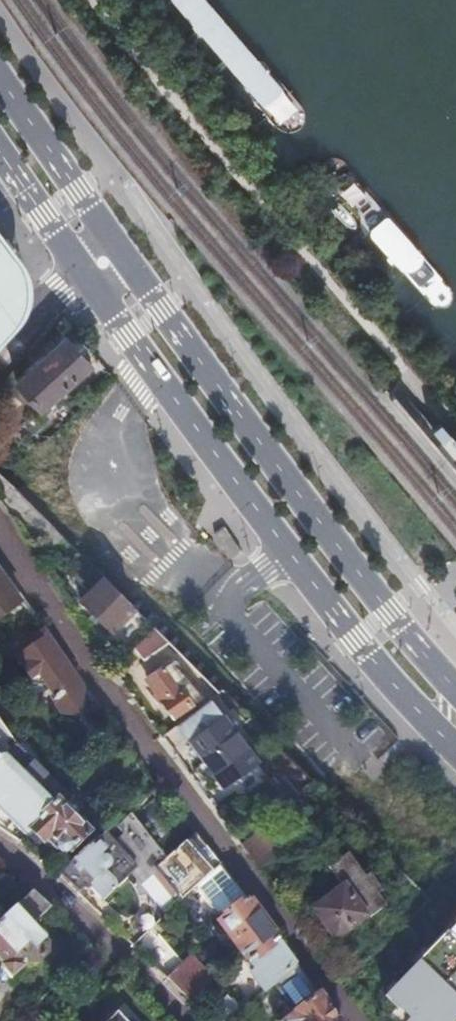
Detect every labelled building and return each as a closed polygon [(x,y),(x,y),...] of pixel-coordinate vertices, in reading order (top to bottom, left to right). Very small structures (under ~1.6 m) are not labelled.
[(280,88),(197,0),(161,0),(269,124),(278,126),(288,122),(292,113),(292,103),(280,88)] [(452,290),(341,159),(333,158),(325,163),(322,169),(322,174),(434,307),(439,308),(447,307),(453,301),(452,290)] [(13,321),(18,312),(20,302),(21,291),(18,281),(14,272),(5,260),(14,253),(0,235),(0,336),(13,321)] [(62,338),(12,380),(34,406),(84,363),(62,338)] [(23,597),(16,588),(0,565),(0,613),(23,597)] [(120,597),(98,576),(74,600),(107,631),(130,607),(120,597)] [(163,639),(149,625),(127,646),(137,658),(163,639)] [(46,630),(14,653),(34,679),(51,682),(61,697),(60,702),(63,704),(66,709),(76,711),(83,707),(85,686),(81,680),(54,642),(46,630)] [(166,661),(142,678),(169,714),(195,693),(166,661)] [(219,716),(186,740),(217,783),(229,774),(234,782),(253,768),(248,762),(250,760),(219,716)] [(0,728),(0,757),(13,747),(0,728)] [(15,835),(25,834),(27,833),(53,806),(56,809),(63,801),(57,795),(47,784),(35,795),(19,779),(0,759),(0,820),(15,835)] [(31,767),(19,779),(35,795),(47,784),(31,767)] [(53,806),(27,833),(28,834),(37,844),(39,841),(56,857),(65,859),(68,858),(87,838),(56,809),(53,806)] [(172,855),(195,837),(184,822),(162,841),(172,855)] [(269,836),(259,825),(255,829),(238,843),(256,867),(265,880),(276,870),(258,846),(269,836)] [(103,837),(57,877),(73,891),(77,896),(85,889),(89,893),(101,905),(125,885),(123,869),(115,859),(103,858),(100,860),(95,854),(108,842),(103,837)] [(205,850),(195,837),(172,855),(195,886),(217,866),(205,850)] [(336,892),(310,912),(331,940),(345,929),(354,939),(369,927),(361,917),(376,906),(367,895),(373,891),(361,877),(356,880),(341,860),(322,874),(336,892)] [(231,885),(217,866),(195,886),(191,891),(217,924),(244,902),(231,885)] [(0,886),(0,893),(11,905),(25,892),(9,878),(0,886)] [(82,900),(89,893),(85,889),(77,896),(82,900)] [(29,894),(1,920),(0,921),(0,965),(1,965),(0,966),(0,969),(9,979),(26,964),(35,966),(45,956),(44,946),(28,929),(48,910),(29,894)] [(257,919),(244,902),(217,924),(254,973),(249,976),(264,995),(272,987),(294,967),(283,952),(257,919)] [(382,997),(407,1020),(455,1020),(455,923),(382,997)] [(154,925),(131,946),(176,990),(188,1002),(196,994),(196,983),(171,956),(178,949),(154,925)] [(294,967),(272,987),(291,1012),(279,1020),(333,1020),(306,984),(294,967)] [(208,1020),(234,1020),(239,1016),(223,999),(204,1017),(208,1020)]
